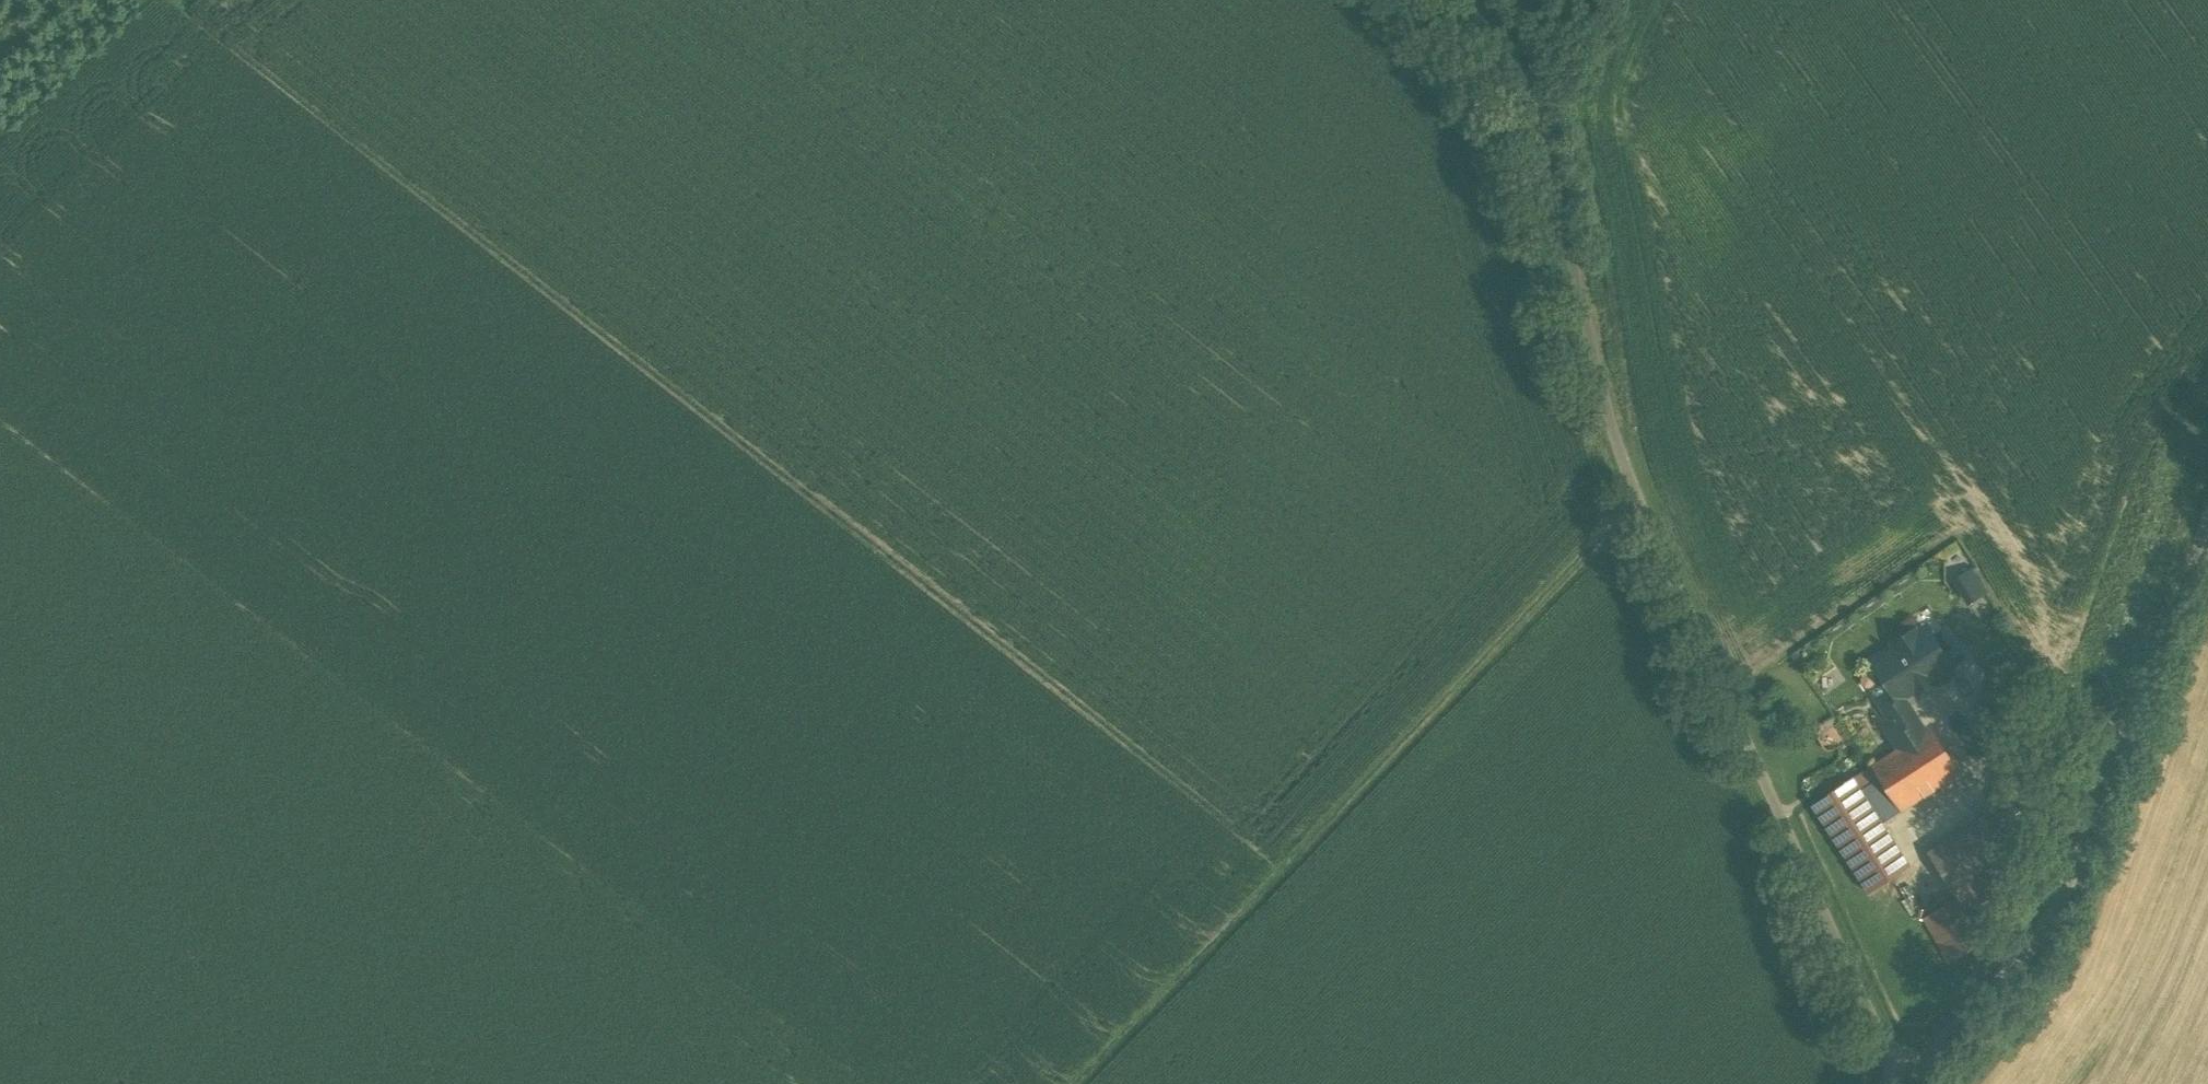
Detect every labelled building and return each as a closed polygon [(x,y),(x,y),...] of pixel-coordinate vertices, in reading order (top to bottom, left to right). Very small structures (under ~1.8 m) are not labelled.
[(1938,623),(1880,658),(1908,703),(1924,693),(1965,668),(1938,623)] [(1924,693),(1908,703),(1885,717),(1908,754),(1866,780),(1872,790),(1887,780),(1905,809),(1971,768),(1924,693)] [(1872,790),(1866,780),(1817,808),(1873,899),(1920,870),(1872,790)] [(2046,849),(2018,807),(1938,860),(1966,901),(1975,915),(2033,877),(2024,863),(2046,849)] [(1966,901),(1929,922),(1953,963),(1990,941),(1975,915),(1966,901)]
